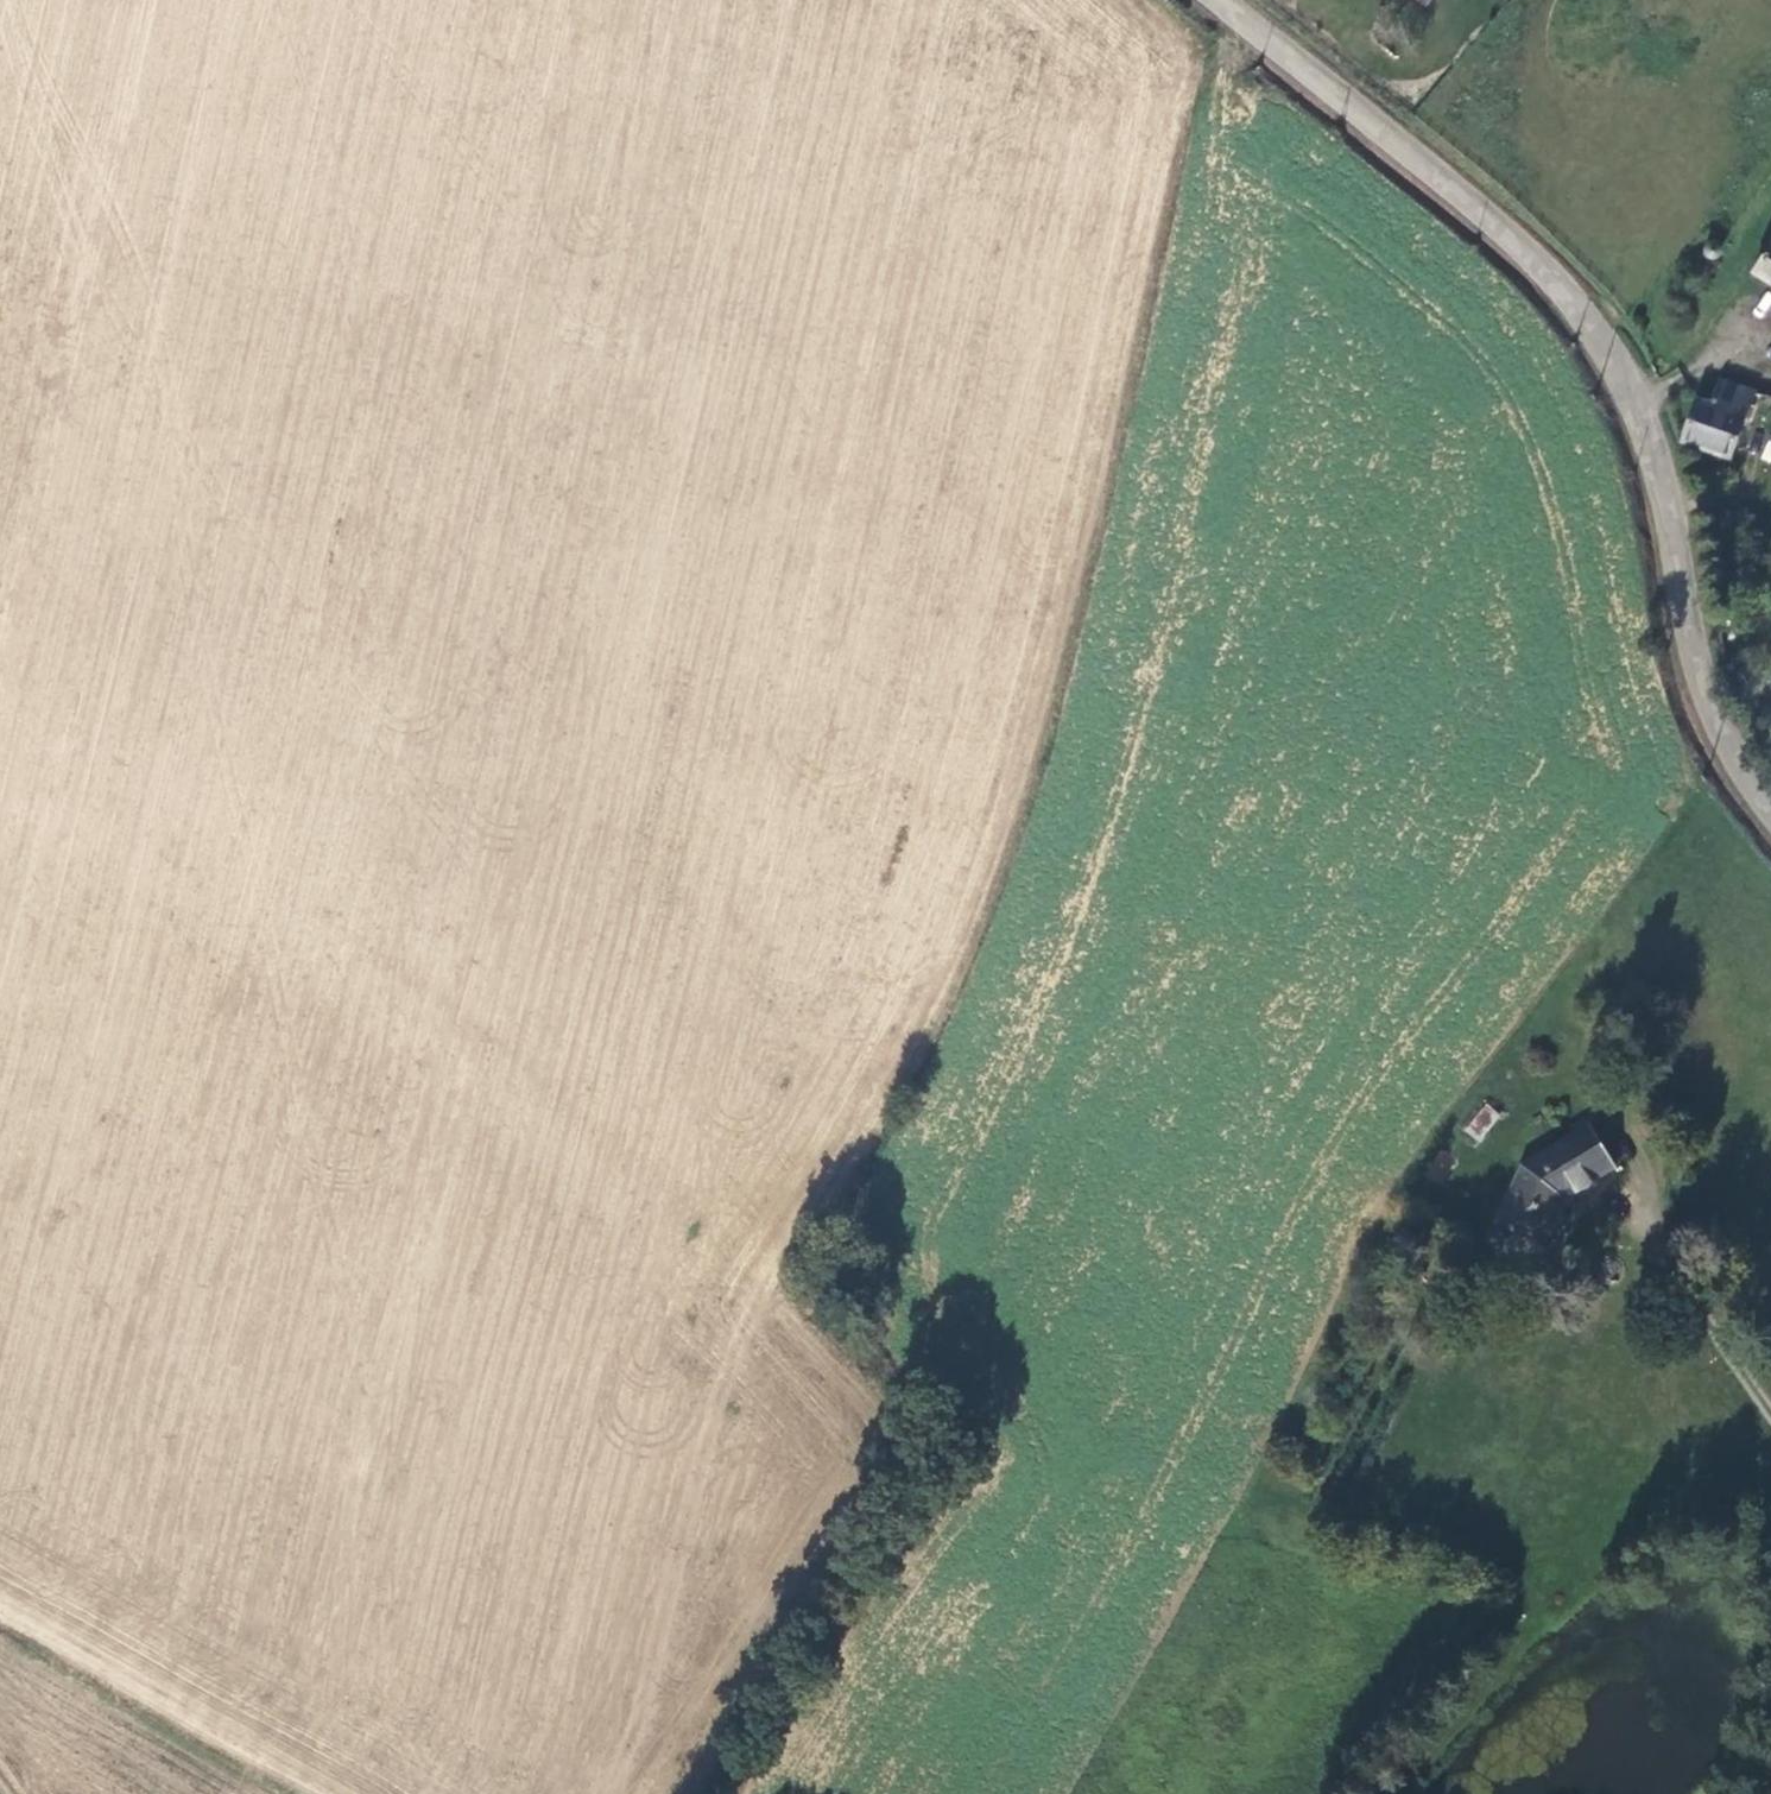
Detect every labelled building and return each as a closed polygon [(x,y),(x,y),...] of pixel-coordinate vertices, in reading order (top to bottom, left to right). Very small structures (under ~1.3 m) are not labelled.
[(1770,285),(1770,250),(1756,277),(1770,285)] [(1698,401),(1683,443),(1729,459),(1754,391),(1720,378),(1710,405),(1698,401)] [(1483,1101),(1464,1131),(1481,1142),(1500,1112),(1483,1101)] [(1616,1168),(1591,1126),(1525,1167),(1499,1225),(1534,1245),(1557,1234),(1573,1200),(1616,1168)]
